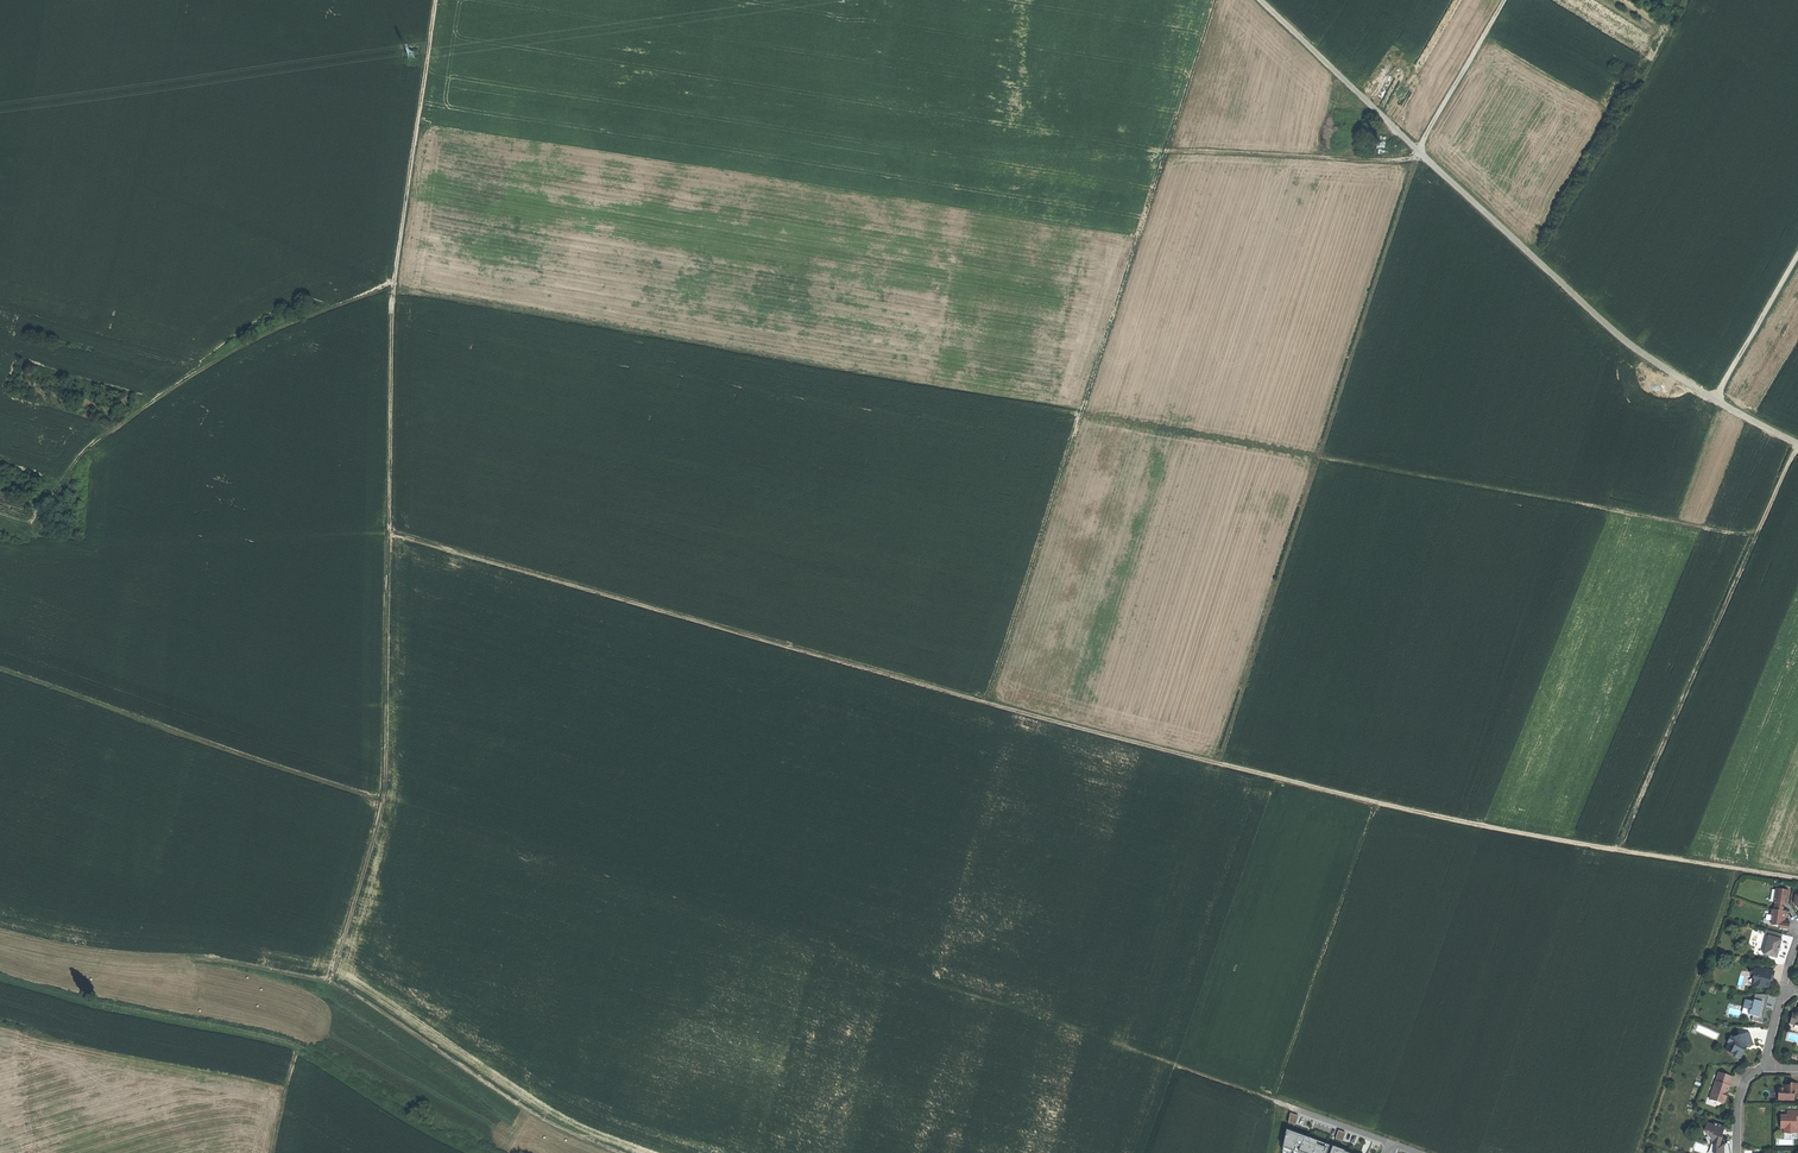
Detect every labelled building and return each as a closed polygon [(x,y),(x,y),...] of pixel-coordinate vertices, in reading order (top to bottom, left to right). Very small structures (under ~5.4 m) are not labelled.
[(1776,903),(1775,910),(1783,912),(1784,904),(1784,903),(1788,903),(1790,891),(1776,889),(1775,898),(1777,898),(1776,903)] [(1775,910),(1772,910),(1771,915),(1773,916),(1772,922),(1775,923),(1775,926),(1780,926),(1780,929),(1789,930),(1789,926),(1790,922),(1784,921),(1786,912),(1783,912),(1775,910)] [(1770,931),(1769,936),(1781,939),(1782,934),(1770,931)] [(1764,954),(1777,958),(1779,951),(1780,946),(1782,939),(1781,939),(1769,936),(1764,954)] [(1775,972),(1765,969),(1764,971),(1756,969),(1750,972),(1756,982),(1754,987),(1762,989),(1762,987),(1768,989),(1770,984),(1771,979),(1773,980),(1775,972)] [(1753,1014),(1752,1020),(1764,1022),(1768,1002),(1775,1004),(1777,996),(1755,992),(1754,1000),(1745,998),(1742,1012),(1753,1014)] [(1734,1047),(1745,1051),(1744,1049),(1745,1048),(1745,1047),(1753,1045),(1750,1033),(1739,1036),(1740,1038),(1735,1039),(1734,1038),(1731,1037),(1728,1043),(1734,1047)] [(1745,1051),(1734,1047),(1732,1051),(1737,1053),(1735,1056),(1736,1059),(1738,1060),(1741,1059),(1745,1051)] [(1719,1073),(1716,1082),(1728,1086),(1731,1077),(1719,1073)] [(1728,1089),(1729,1086),(1728,1086),(1716,1082),(1715,1082),(1709,1100),(1723,1105),(1724,1103),(1725,1103),(1727,1096),(1727,1092),(1728,1089)] [(1791,1084),(1791,1086),(1791,1088),(1788,1088),(1788,1086),(1787,1086),(1785,1087),(1785,1089),(1779,1089),(1779,1095),(1780,1095),(1780,1101),(1794,1101),(1795,1094),(1797,1094),(1797,1084),(1791,1084)] [(1788,1111),(1788,1116),(1781,1115),(1781,1129),(1785,1129),(1785,1133),(1791,1134),(1797,1133),(1797,1127),(1796,1126),(1797,1123),(1797,1120),(1797,1111),(1788,1111)] [(1288,1122),(1297,1124),(1299,1114),(1290,1113),(1288,1122)] [(1708,1124),(1705,1131),(1706,1134),(1711,1135),(1713,1140),(1711,1144),(1716,1145),(1715,1149),(1715,1152),(1724,1152),(1724,1145),(1720,1144),(1722,1140),(1723,1137),(1722,1134),(1723,1130),(1724,1131),(1725,1128),(1715,1124),(1714,1126),(1708,1124)] [(1287,1130),(1282,1146),(1284,1147),(1283,1150),(1291,1152),(1327,1152),(1330,1144),(1287,1130)] [(1339,1130),(1336,1138),(1343,1140),(1346,1132),(1339,1130)]
